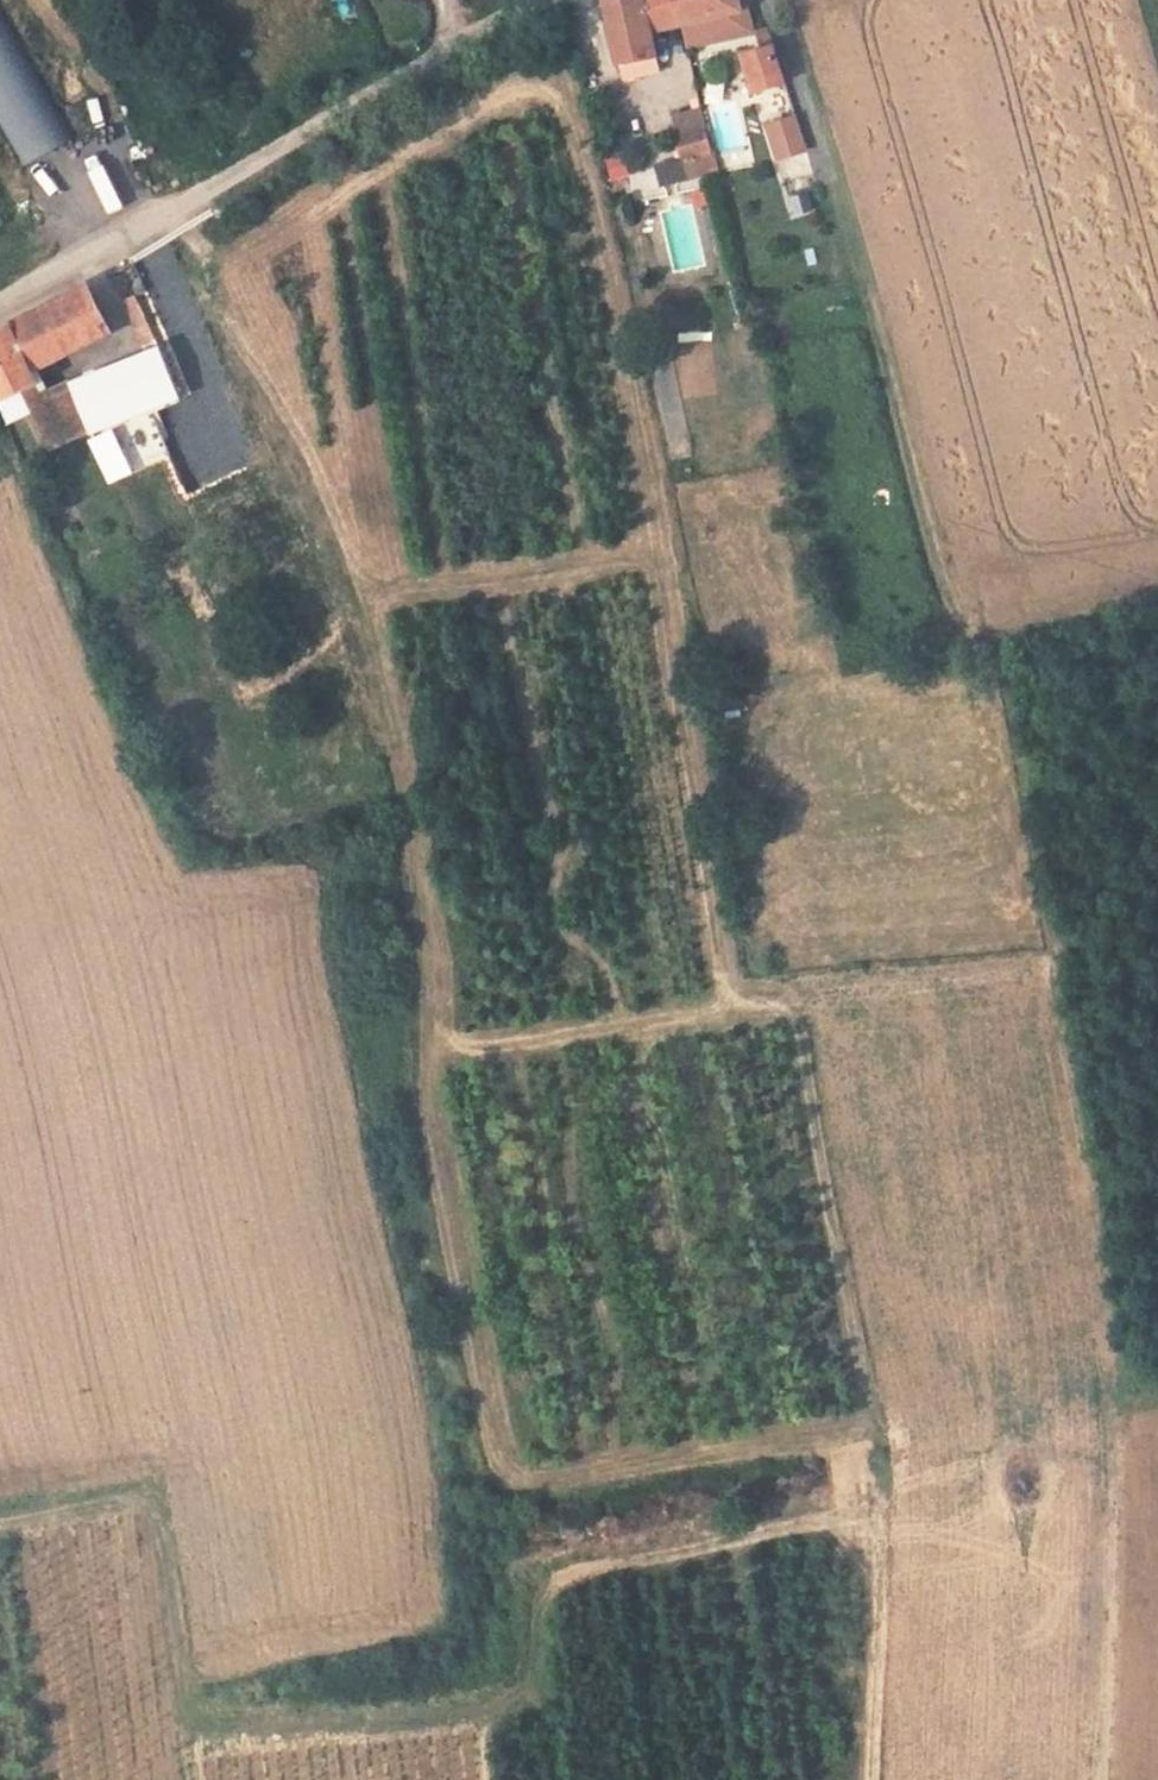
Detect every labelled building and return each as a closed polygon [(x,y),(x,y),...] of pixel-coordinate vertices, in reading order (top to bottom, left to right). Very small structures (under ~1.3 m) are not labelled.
[(667,0),(600,0),(613,61),(653,52),(649,31),(672,26),(667,0)] [(672,26),(682,24),(738,12),(735,0),(667,0),(672,26)] [(24,166),(74,138),(0,8),(0,123),(24,166)] [(738,12),(682,24),(687,46),(751,33),(746,10),(738,12)] [(776,81),(764,47),(732,58),(744,93),(776,81)] [(787,87),(752,94),(758,120),(792,113),(787,87)] [(701,104),(669,110),(678,159),(654,164),(657,184),(714,174),(701,104)] [(719,127),(740,124),(737,107),(716,111),(719,127)] [(803,145),(792,115),(761,126),(772,156),(803,145)] [(97,322),(77,281),(0,318),(0,390),(13,385),(42,446),(75,431),(54,387),(49,378),(32,386),(19,359),(97,322)] [(135,307),(126,286),(113,293),(122,313),(135,307)] [(146,331),(135,307),(122,313),(132,336),(146,331)] [(174,389),(155,348),(54,387),(75,431),(174,389)] [(110,430),(87,441),(107,485),(131,475),(110,430)]
